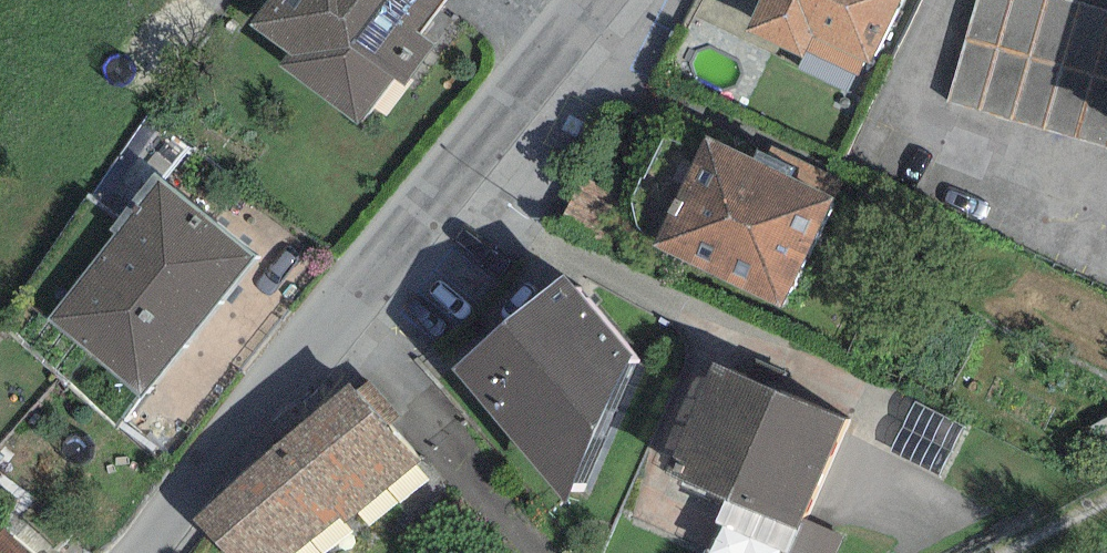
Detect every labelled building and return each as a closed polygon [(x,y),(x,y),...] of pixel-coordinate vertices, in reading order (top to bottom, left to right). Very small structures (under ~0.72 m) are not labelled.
[(248,23),(288,53),(280,65),(361,126),(399,76),(407,83),(434,47),(418,34),(444,0),(265,0),(248,23)] [(743,29),(800,56),(805,46),(863,74),(898,0),(757,0),(743,29)] [(1072,0),(977,0),(947,102),(1106,149),(1106,10),(1072,0)] [(752,159),(705,136),(652,247),(779,308),(833,198),(790,177),(794,168),(757,150),(752,159)] [(258,256),(155,171),(109,227),(116,234),(47,318),(142,396),(258,256)] [(564,274),(451,367),(565,505),(632,354),(564,274)] [(846,419),(714,361),(672,459),(687,465),(680,480),(797,531),(802,520),(846,419)] [(194,518),(225,552),(296,552),(342,517),(347,522),(421,461),(388,425),(399,416),(372,381),(355,392),(349,383),(194,518)] [(966,426),(915,401),(889,452),(939,477),(966,426)] [(802,520),(797,531),(788,552),(834,552),(841,536),(802,520)] [(2,530),(0,532),(0,552),(30,552),(2,530)]
